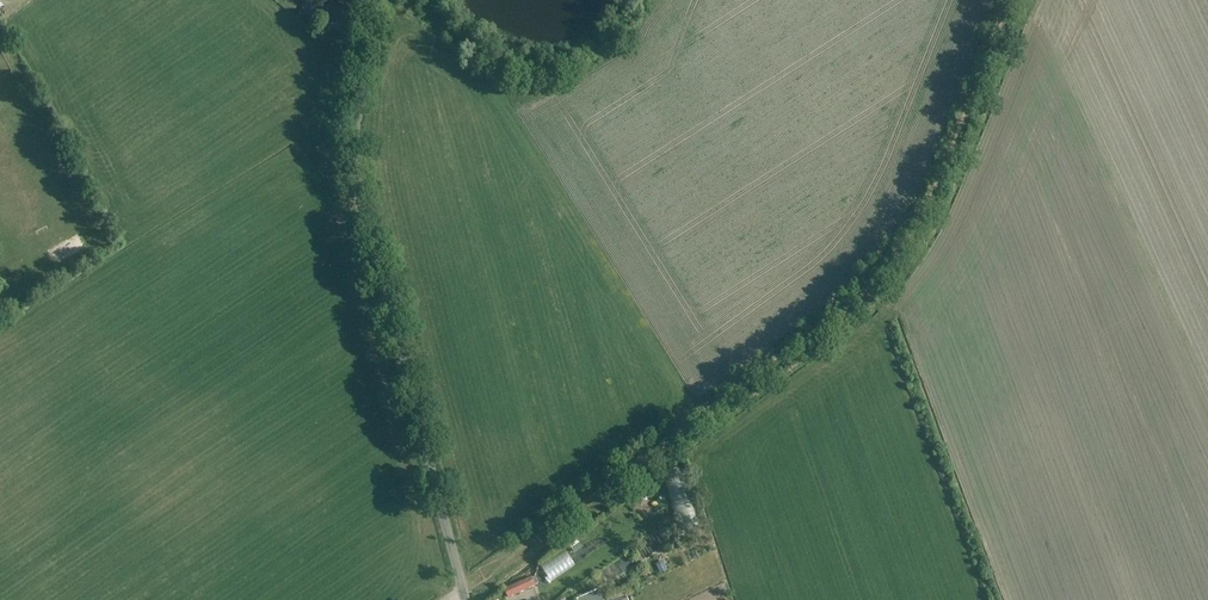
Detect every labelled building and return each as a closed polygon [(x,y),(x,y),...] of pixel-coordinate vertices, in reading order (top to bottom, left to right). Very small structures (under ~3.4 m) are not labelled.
[(693,466),(676,471),(691,523),(708,518),(693,466)] [(582,541),(585,547),(600,540),(596,534),(582,541)] [(531,578),(504,590),(508,599),(535,587),(531,578)] [(599,590),(579,599),(604,599),(599,590)]
